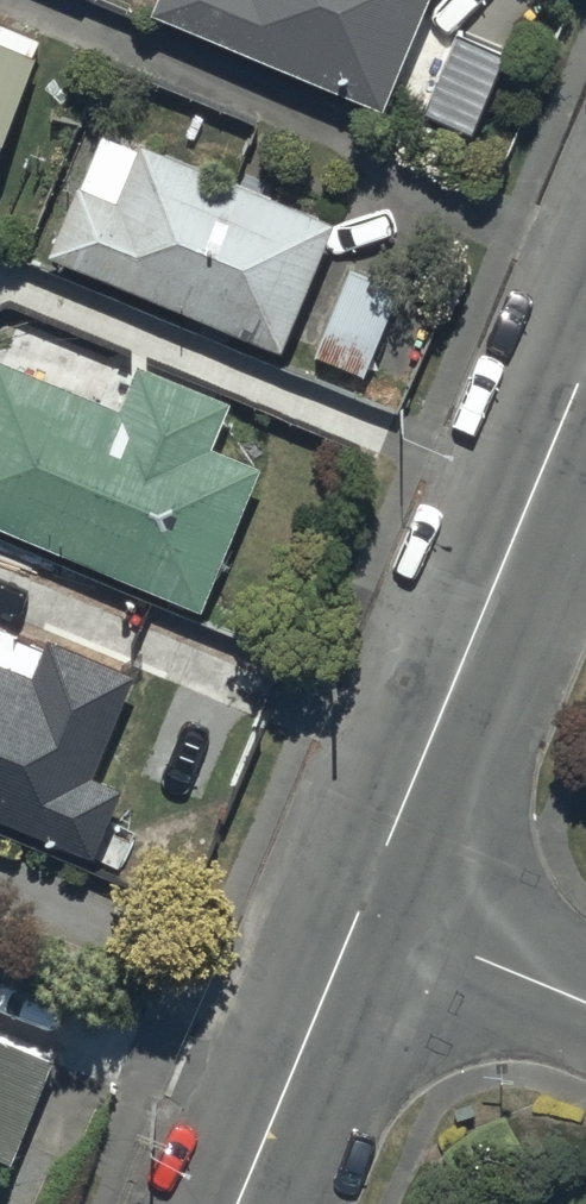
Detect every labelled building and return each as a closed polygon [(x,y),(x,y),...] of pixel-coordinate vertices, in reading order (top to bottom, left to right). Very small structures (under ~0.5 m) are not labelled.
[(148,19),(381,117),(430,0),(156,0),(148,19)] [(40,44),(0,28),(0,140),(40,44)] [(98,136),(45,261),(279,359),(331,233),(98,136)] [(396,289),(349,271),(314,362),(362,380),(396,289)] [(198,619),(257,474),(206,453),(226,406),(139,370),(120,415),(0,365),(0,536),(198,619)] [(90,863),(118,794),(92,784),(134,680),(46,644),(43,653),(17,642),(5,672),(0,670),(0,827),(90,863)] [(11,1166),(50,1068),(0,1048),(0,1162),(11,1166)]
